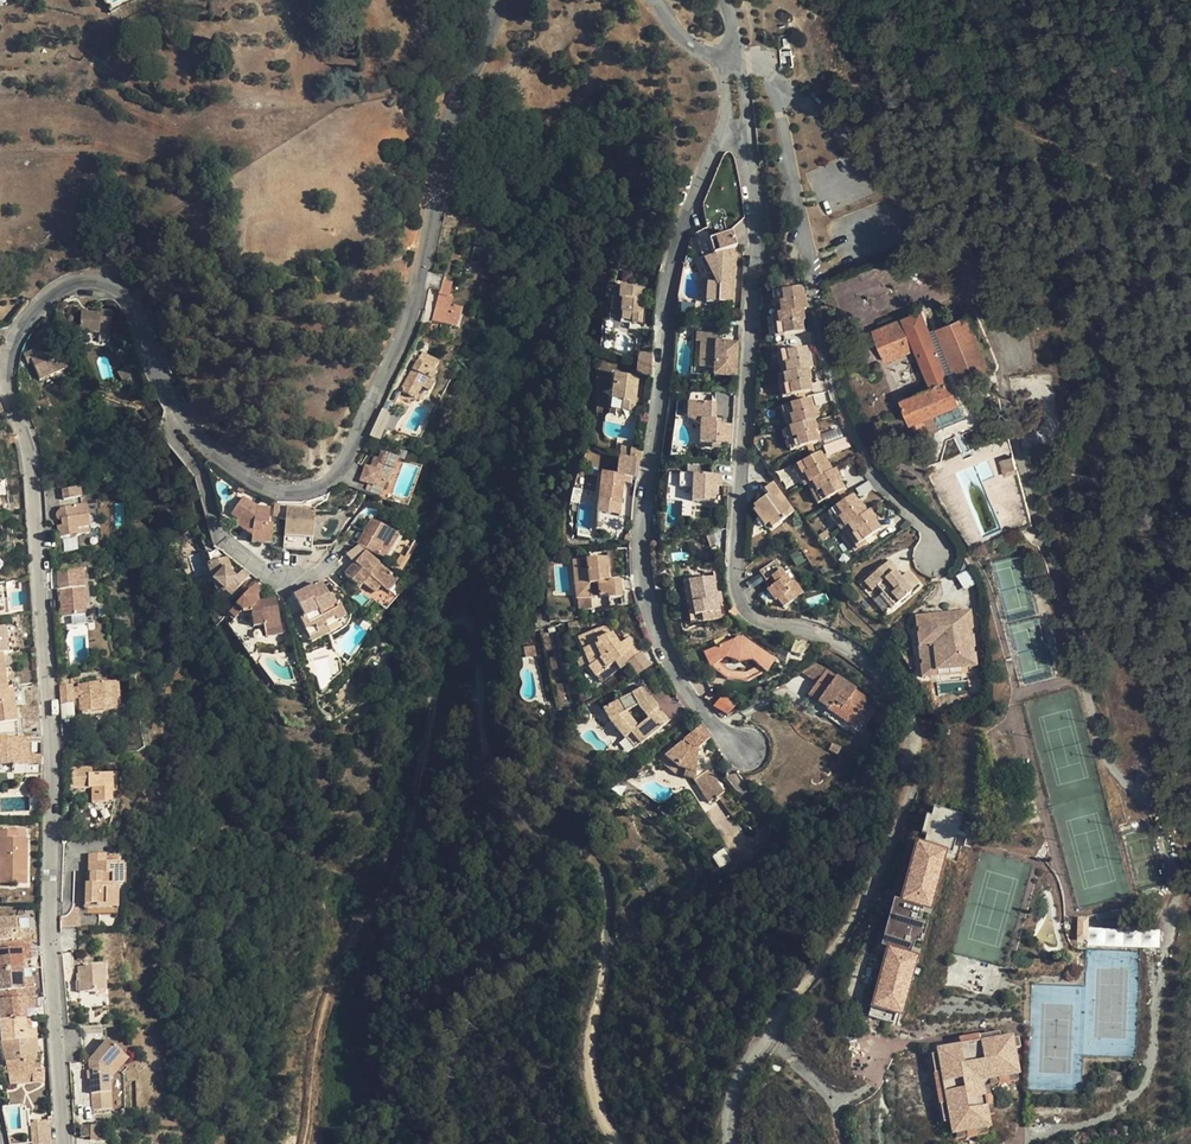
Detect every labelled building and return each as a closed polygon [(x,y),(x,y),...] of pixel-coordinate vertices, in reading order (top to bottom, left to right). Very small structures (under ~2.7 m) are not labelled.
[(791,66),(790,50),(779,51),(780,67),(791,66)] [(733,303),(735,263),(729,262),(730,249),(736,247),(732,233),(708,240),(713,255),(716,264),(707,267),(719,291),(707,290),(706,302),(733,303)] [(716,264),(713,255),(703,258),(707,267),(716,264)] [(642,324),(644,288),(620,286),(619,299),(622,299),(620,313),(632,314),(631,323),(642,324)] [(800,290),(780,293),(781,303),(778,303),(779,315),(776,315),(777,326),(781,326),(782,336),(802,333),(801,322),(803,322),(802,312),(806,311),(804,300),(801,300),(800,290)] [(439,295),(431,322),(458,329),(461,315),(459,315),(460,309),(450,306),(452,298),(439,295)] [(100,312),(81,310),(80,331),(111,333),(113,309),(100,308),(100,312)] [(912,422),(958,404),(959,400),(922,311),(921,311),(875,331),(887,361),(917,349),(932,387),(903,399),(912,422)] [(993,365),(970,312),(937,325),(960,381),(992,368),(993,365)] [(715,360),(714,375),(735,376),(736,343),(701,341),(700,359),(715,360)] [(40,347),(23,354),(27,363),(31,361),(39,380),(67,368),(58,349),(44,356),(40,347)] [(805,349),(785,352),(787,363),(783,363),(786,375),(782,375),(784,386),(788,385),(790,396),(810,392),(808,381),(810,381),(808,370),(812,370),(810,358),(807,359),(805,349)] [(416,361),(400,391),(414,398),(420,388),(428,392),(434,381),(431,380),(435,372),(432,370),(438,360),(423,352),(418,362),(416,361)] [(638,354),(637,363),(651,366),(652,354),(638,354)] [(601,361),(599,369),(614,373),(616,365),(601,361)] [(651,366),(637,363),(636,372),(650,379),(651,366)] [(623,402),(621,412),(633,413),(637,378),(614,375),(611,400),(623,402)] [(623,402),(611,400),(610,410),(621,412),(623,402)] [(808,400),(789,405),(792,416),(788,417),(791,428),(788,429),(791,439),(795,438),(798,449),(817,443),(814,432),(816,431),(813,421),(817,420),(814,409),(811,410),(808,400)] [(714,424),(714,420),(715,404),(688,403),(687,418),(700,426),(700,444),(729,446),(730,425),(720,425),(714,424)] [(389,419),(379,416),(369,437),(380,440),(389,419)] [(824,447),(828,456),(849,445),(844,437),(824,447)] [(398,458),(381,452),(379,459),(374,457),(370,469),(364,467),(359,483),(368,486),(365,493),(379,498),(384,484),(389,485),(398,458)] [(818,454),(800,464),(805,474),(802,475),(807,485),(810,484),(816,493),(820,491),(825,501),(843,490),(838,481),(840,480),(834,470),(831,472),(825,462),(823,463),(818,454)] [(1016,467),(1013,456),(1004,458),(1007,469),(1016,467)] [(598,500),(609,502),(608,514),(620,515),(624,475),(636,477),(639,460),(638,460),(619,458),(617,474),(601,473),(598,500)] [(1007,469),(1004,458),(1001,459),(1005,474),(1017,471),(1016,467),(1007,469)] [(721,476),(679,475),(678,488),(691,489),(690,502),(713,503),(714,486),(720,486),(721,476)] [(761,515),(768,524),(771,529),(794,512),(773,483),(763,490),(767,496),(752,506),(759,517),(761,515)] [(63,501),(81,499),(80,488),(62,491),(63,501)] [(252,530),(252,536),(251,542),(271,543),(273,524),(269,524),(270,507),(257,506),(243,496),(230,516),(237,520),(234,525),(244,531),(248,526),(252,530)] [(852,496),(834,507),(841,517),(837,519),(844,528),(846,526),(853,535),(856,533),(862,542),(879,531),(873,521),(875,520),(869,511),(866,513),(860,504),(858,505),(852,496)] [(609,502),(598,500),(597,513),(608,514),(609,502)] [(272,523),(278,524),(280,503),(274,502),(272,523)] [(77,530),(89,529),(86,506),(59,510),(59,511),(57,513),(56,515),(56,519),(59,522),(61,522),(61,527),(56,527),(58,538),(78,536),(77,530)] [(763,527),(768,524),(761,515),(759,517),(752,506),(750,508),(763,527)] [(311,551),(315,509),(286,507),(282,549),(311,551)] [(395,567),(410,542),(372,519),(356,544),(395,567)] [(414,544),(410,542),(395,567),(399,569),(414,544)] [(387,592),(397,580),(357,546),(346,555),(354,565),(345,575),(359,589),(363,584),(370,576),(387,592)] [(207,564),(212,580),(231,597),(249,577),(241,571),(236,578),(233,575),(228,559),(225,558),(207,564)] [(572,561),(576,599),(608,595),(608,598),(622,597),(620,580),(608,581),(606,558),(572,561)] [(889,561),(863,582),(871,591),(884,580),(894,592),(890,595),(897,604),(911,593),(909,591),(917,584),(907,572),(899,579),(894,572),(896,570),(889,561)] [(212,580),(207,564),(203,565),(208,582),(212,580)] [(766,591),(774,602),(780,610),(807,590),(801,582),(800,583),(787,566),(775,575),(768,565),(759,571),(766,580),(770,577),(775,583),(766,591)] [(83,571),(56,573),(59,617),(86,615),(83,571)] [(380,586),(369,577),(363,584),(374,594),(380,586)] [(718,604),(716,594),(714,577),(688,581),(694,616),(719,613),(718,604)] [(250,591),(256,596),(262,590),(256,584),(250,591)] [(334,618),(336,622),(346,617),(339,604),(336,606),(332,598),(329,599),(322,585),(308,592),(307,589),(294,596),(305,619),(301,621),(305,630),(314,626),(316,629),(325,625),(324,623),(334,618)] [(236,606),(242,611),(250,610),(253,628),(264,625),(266,637),(282,634),(275,599),(257,602),(256,596),(250,591),(236,606)] [(774,602),(766,591),(758,596),(767,607),(774,602)] [(807,600),(810,607),(828,600),(825,593),(807,600)] [(242,611),(236,606),(230,614),(236,619),(242,611)] [(955,619),(969,617),(969,612),(929,616),(930,625),(955,623),(955,619)] [(930,625),(929,616),(915,618),(918,648),(921,678),(935,677),(934,671),(933,663),(960,660),(960,668),(975,667),(969,617),(955,619),(955,623),(930,625)] [(326,627),(336,622),(334,618),(324,623),(325,625),(326,627)] [(316,629),(307,634),(311,642),(329,633),(326,627),(325,625),(316,629)] [(307,634),(316,629),(314,626),(305,630),(307,634)] [(622,657),(627,664),(641,653),(629,637),(619,645),(611,633),(607,627),(603,627),(578,637),(584,649),(583,649),(590,667),(589,668),(595,677),(622,657)] [(17,721),(13,690),(8,691),(3,654),(8,653),(5,628),(0,629),(0,723),(17,721)] [(741,637),(709,651),(714,663),(718,660),(725,656),(738,661),(753,659),(759,664),(765,670),(767,671),(775,659),(741,637)] [(714,663),(709,651),(703,653),(709,667),(711,665),(714,663)] [(622,657),(595,677),(600,683),(627,664),(622,657)] [(730,670),(718,660),(714,663),(711,665),(727,677),(747,679),(765,670),(759,664),(746,671),(730,670)] [(805,674),(816,682),(827,668),(816,660),(805,674)] [(934,671),(960,668),(960,660),(933,663),(934,671)] [(850,725),(853,721),(862,708),(869,698),(827,668),(816,682),(808,694),(850,725)] [(78,688),(79,700),(80,713),(116,711),(115,683),(78,685),(78,688)] [(72,689),(72,686),(59,687),(60,705),(73,704),(73,700),(72,689)] [(631,732),(639,743),(640,744),(668,722),(657,708),(658,707),(651,699),(650,697),(644,686),(603,708),(609,720),(623,738),(625,737),(631,732)] [(728,714),(734,705),(720,696),(714,705),(728,714)] [(862,708),(853,721),(861,727),(870,714),(862,708)] [(710,737),(700,725),(664,755),(679,767),(685,768),(696,771),(708,803),(723,795),(714,778),(708,762),(697,763),(699,748),(710,737)] [(633,748),(639,743),(631,732),(625,737),(633,748)] [(30,739),(0,739),(0,765),(6,765),(6,763),(30,763),(30,755),(30,739)] [(695,780),(696,771),(685,768),(683,776),(695,780)] [(88,769),(71,769),(71,789),(88,789),(88,788),(91,788),(91,803),(112,803),(112,793),(117,794),(117,775),(88,775),(88,769)] [(887,950),(868,1016),(895,1023),(897,1015),(905,1015),(948,853),(954,856),(964,815),(934,808),(932,817),(927,815),(921,834),(928,835),(926,843),(916,842),(901,902),(895,900),(883,947),(887,950)] [(7,876),(6,885),(17,885),(17,876),(26,876),(27,840),(17,839),(17,831),(0,830),(0,876),(7,876)] [(720,867),(731,860),(723,848),(712,856),(720,867)] [(85,908),(112,909),(112,886),(119,886),(122,886),(123,864),(105,864),(106,855),(88,855),(87,873),(91,873),(91,884),(86,884),(85,884),(85,908)] [(17,876),(17,885),(26,886),(26,876),(17,876)] [(62,926),(71,927),(70,912),(68,915),(66,916),(63,917),(61,917),(62,926)] [(21,940),(22,949),(31,949),(30,929),(20,929),(15,930),(15,919),(0,920),(0,941),(21,940)] [(1079,941),(1080,920),(1071,920),(1070,941),(1079,941)] [(1159,945),(1159,931),(1088,931),(1088,946),(1159,945)] [(31,949),(22,949),(21,940),(0,941),(0,972),(23,971),(22,960),(31,960),(31,949)] [(78,967),(78,974),(79,981),(79,992),(105,991),(104,966),(78,967)] [(24,990),(24,1000),(34,999),(33,979),(23,979),(23,971),(0,972),(0,992),(24,990)] [(34,999),(24,1000),(24,990),(0,992),(0,1021),(26,1020),(25,1010),(35,1010),(34,999)] [(37,1040),(36,1029),(27,1030),(26,1020),(0,1021),(0,1038),(0,1042),(37,1040)] [(951,1045),(992,1038),(991,1032),(950,1038),(951,1045)] [(940,1121),(942,1134),(964,1130),(957,1089),(973,1086),(978,1080),(977,1071),(1008,1066),(1003,1036),(992,1038),(951,1045),(928,1049),(932,1071),(940,1121)] [(37,1040),(0,1042),(8,1076),(8,1086),(32,1084),(41,1084),(43,1069),(34,1068),(37,1051),(37,1044),(37,1040)] [(111,1109),(109,1068),(121,1053),(107,1041),(88,1061),(89,1072),(90,1080),(92,1111),(111,1109)] [(129,1060),(121,1053),(109,1068),(115,1074),(129,1060)] [(978,1080),(1009,1075),(1008,1066),(977,1071),(978,1080)] [(925,1072),(933,1123),(940,1121),(932,1071),(925,1072)] [(964,1130),(980,1127),(973,1086),(957,1089),(964,1130)] [(49,1123),(30,1123),(32,1143),(50,1143),(49,1123)] [(105,1128),(90,1128),(90,1142),(105,1142),(105,1128)]
